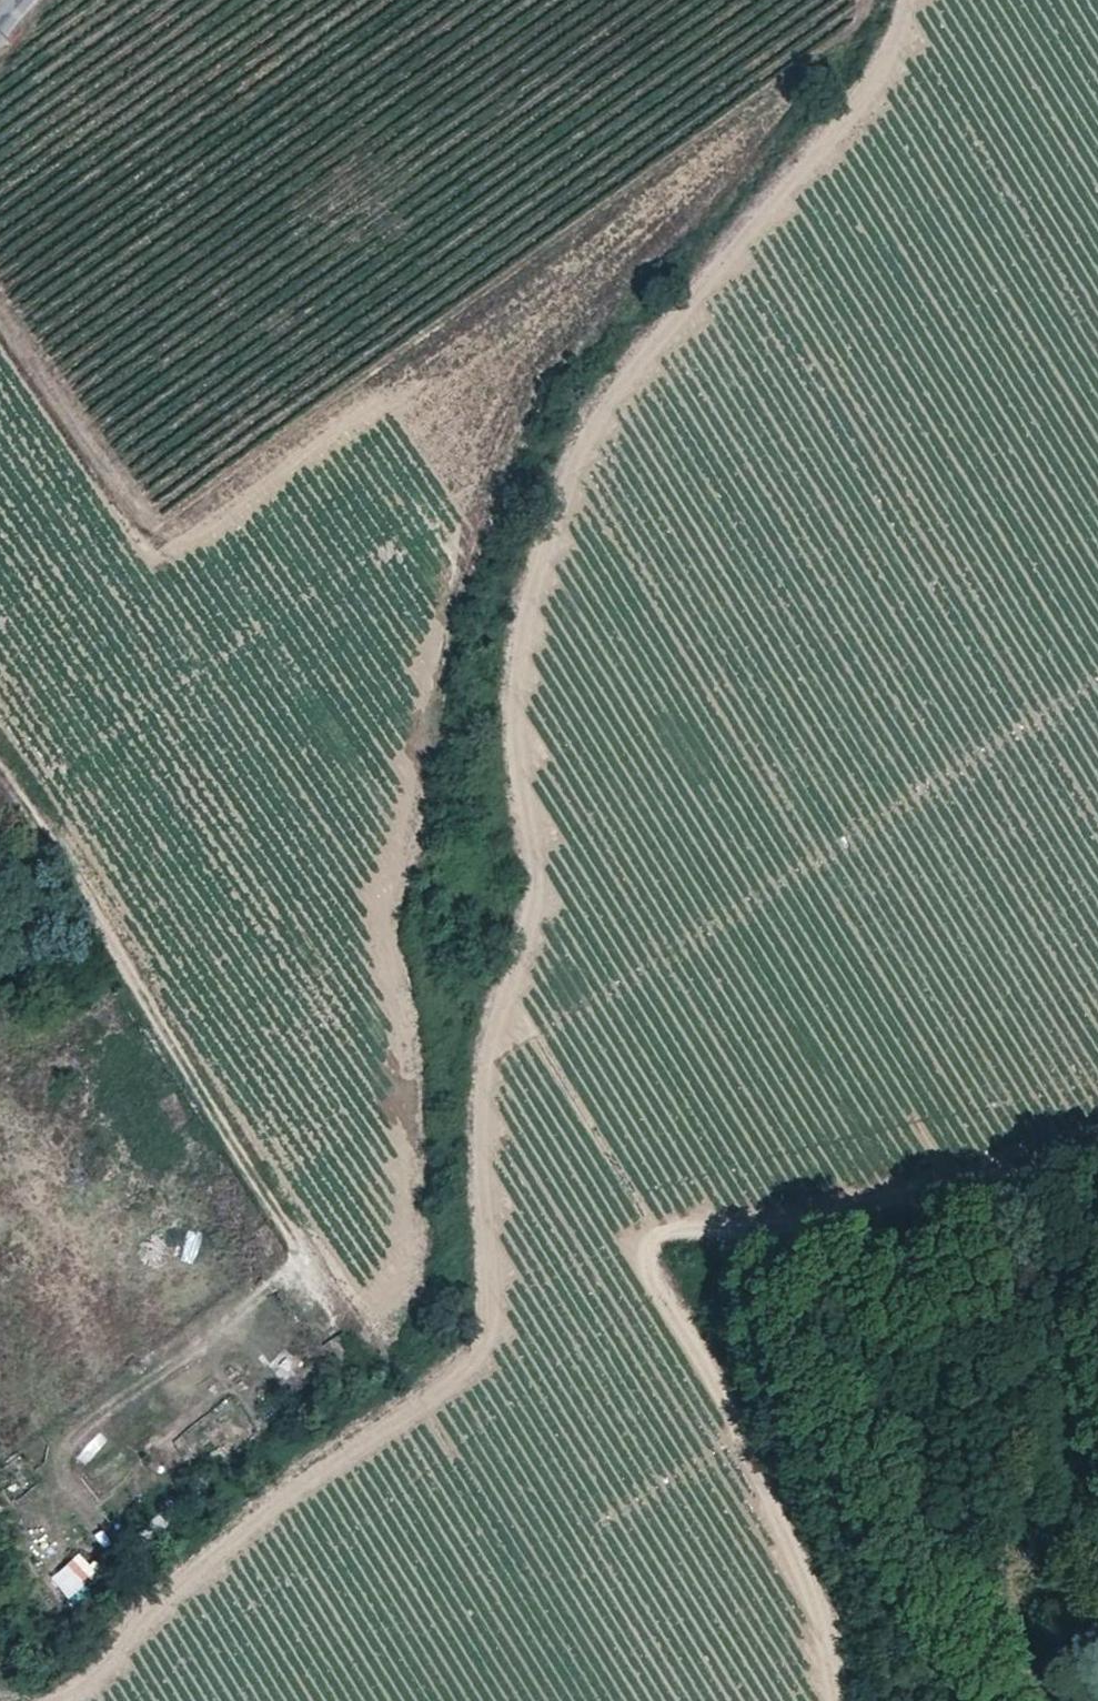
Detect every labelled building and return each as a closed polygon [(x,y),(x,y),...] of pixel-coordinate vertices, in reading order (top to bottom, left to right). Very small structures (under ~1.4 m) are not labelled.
[(160,1100),(170,1125),(191,1116),(180,1091),(160,1100)]
